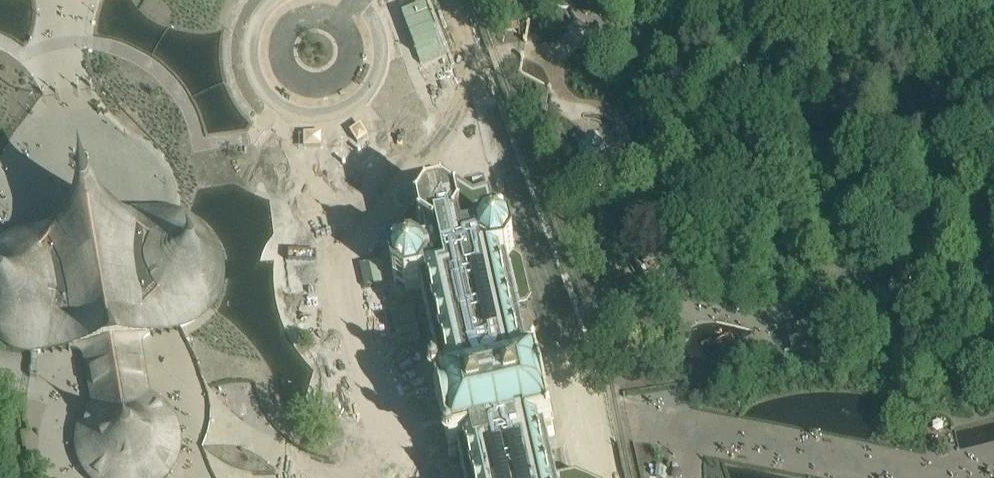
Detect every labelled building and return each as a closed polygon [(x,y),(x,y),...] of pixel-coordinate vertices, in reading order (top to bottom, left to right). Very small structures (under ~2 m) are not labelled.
[(500,33),(521,31),(517,0),(489,0),(500,33)] [(659,46),(657,44),(654,44),(652,44),(650,44),(648,45),(646,48),(646,50),(646,53),(647,55),(650,57),(652,58),(655,58),(657,57),(658,56),(660,54),(660,51),(660,49),(659,46)] [(933,124),(932,125),(930,127),(929,129),(928,132),(929,134),(930,137),(932,138),(935,139),(937,139),(940,138),(942,136),(943,134),(943,132),(943,129),(941,126),(939,125),(936,124),(933,124)] [(363,131),(350,139),(358,150),(370,142),(363,131)] [(608,149),(589,137),(579,154),(597,165),(608,149)] [(303,152),(322,152),(322,146),(322,139),(303,139),(303,146),(303,152)] [(392,269),(395,283),(396,284),(397,284),(406,290),(406,291),(407,291),(421,288),(422,288),(424,300),(423,300),(423,301),(424,303),(425,302),(428,315),(427,316),(427,318),(428,318),(431,331),(430,331),(431,333),(432,333),(433,337),(435,346),(434,346),(434,348),(435,348),(438,361),(437,361),(437,363),(439,363),(442,376),(440,377),(441,378),(441,379),(442,378),(445,391),(444,391),(443,389),(435,391),(436,400),(438,399),(445,427),(450,450),(448,451),(450,458),(450,459),(459,457),(458,455),(459,455),(462,467),(462,468),(461,468),(462,470),(463,470),(465,477),(555,477),(552,465),(553,465),(552,463),(551,463),(548,450),(549,450),(549,449),(549,448),(548,448),(545,436),(546,435),(547,437),(555,435),(553,427),(551,427),(546,405),(540,376),(542,376),(541,372),(540,367),(532,369),(532,371),(531,371),(527,359),(529,359),(528,357),(527,357),(524,344),(525,344),(525,341),(524,342),(521,329),(522,328),(521,326),(520,326),(517,313),(518,313),(518,312),(518,311),(517,311),(514,298),(515,298),(514,296),(513,296),(510,283),(511,283),(511,281),(510,281),(507,268),(508,268),(510,265),(515,258),(516,256),(512,242),(501,234),(500,234),(501,234),(500,232),(499,232),(498,227),(497,221),(498,221),(497,219),(496,219),(494,208),(495,208),(495,206),(493,206),(491,195),(492,195),(491,193),(490,192),(489,192),(488,193),(475,195),(473,194),(473,195),(463,189),(464,188),(462,187),(462,188),(454,183),(452,182),(452,181),(453,181),(451,180),(450,180),(449,180),(449,181),(438,184),(438,183),(436,183),(436,184),(425,187),(425,186),(423,186),(422,188),(423,189),(417,198),(415,198),(414,199),(415,200),(414,202),(411,208),(407,214),(405,216),(404,215),(403,217),(405,218),(404,218),(398,227),(397,226),(397,228),(396,228),(396,229),(397,230),(398,230),(399,236),(401,241),(399,241),(400,243),(401,243),(403,254),(402,254),(403,256),(399,257),(392,269)] [(95,403),(120,399),(146,394),(142,376),(135,349),(150,336),(176,325),(193,319),(197,316),(201,313),(205,308),(209,303),(211,299),(214,294),(216,289),(217,283),(218,278),(218,273),(218,268),(217,261),(216,255),(214,249),(211,243),(208,238),(203,232),(199,228),(186,225),(169,222),(124,226),(79,214),(44,240),(0,252),(0,345),(31,354),(35,353),(48,355),(67,354),(81,362),(89,385),(95,403)] [(913,271),(895,269),(892,293),(911,295),(913,271)] [(804,327),(785,334),(789,344),(791,350),(792,352),(811,345),(807,336),(804,327)] [(95,407),(86,417),(80,429),(78,441),(79,453),(83,466),(90,477),(91,477),(167,477),(171,473),(177,462),(180,449),(175,448),(174,437),(170,426),(176,424),(162,407),(147,398),(146,394),(120,399),(95,403),(95,407)]
